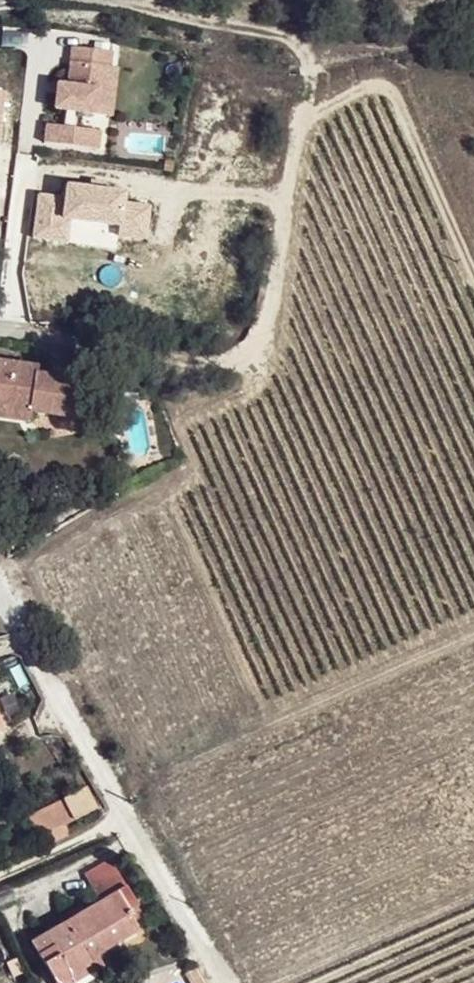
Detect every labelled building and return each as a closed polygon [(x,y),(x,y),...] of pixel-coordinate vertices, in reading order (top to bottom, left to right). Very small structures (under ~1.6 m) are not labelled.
[(109,51),(69,46),(65,84),(55,83),(52,108),(64,109),(62,126),(45,124),(43,142),(96,148),(98,130),(74,127),(76,111),(92,113),(95,88),(105,89),(108,66),(109,51)] [(115,66),(108,66),(105,89),(95,88),(92,113),(109,114),(115,66)] [(32,408),(31,414),(70,419),(75,381),(43,376),(44,368),(0,362),(0,403),(32,408)] [(0,403),(0,420),(30,424),(31,414),(32,408),(0,403)] [(2,733),(8,730),(0,708),(0,729),(2,733)] [(67,824),(99,809),(89,787),(29,815),(45,847),(72,834),(67,824)] [(94,889),(102,902),(118,894),(128,910),(132,907),(134,910),(139,907),(119,874),(94,889)] [(135,921),(132,915),(135,913),(132,907),(128,910),(118,894),(33,943),(55,982),(56,982),(69,982),(70,981),(71,976),(100,960),(97,954),(111,947),(106,937),(135,921)] [(140,930),(135,921),(106,937),(111,947),(140,930)] [(71,976),(75,982),(103,966),(100,960),(71,976)]
